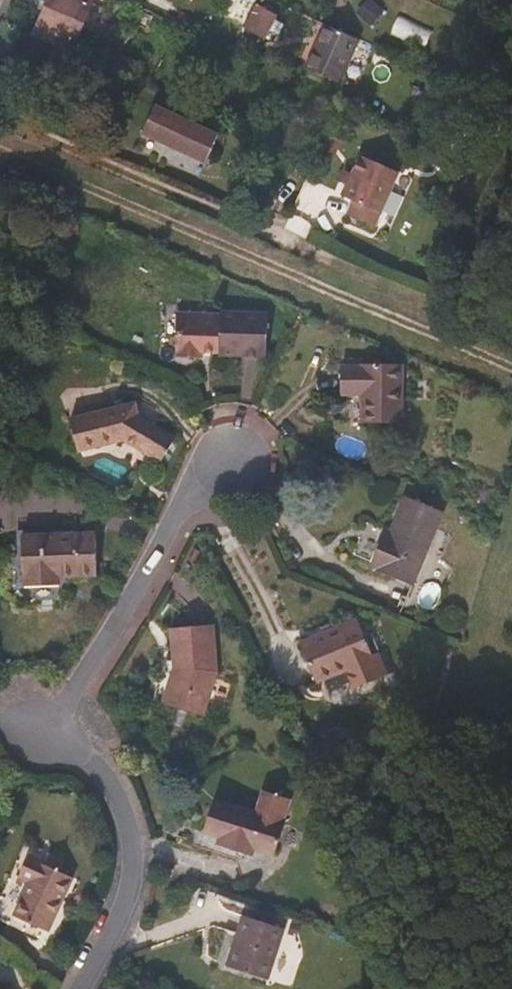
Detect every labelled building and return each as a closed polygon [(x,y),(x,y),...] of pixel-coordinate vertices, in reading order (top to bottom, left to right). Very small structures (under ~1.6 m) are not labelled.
[(94,0),(47,0),(46,2),(32,34),(71,53),(94,0)] [(369,0),(357,13),(370,25),(382,10),(369,0)] [(276,16),(256,4),(244,27),(264,38),(276,16)] [(357,39),(327,25),(317,47),(307,69),(337,82),(357,39)] [(218,135),(155,106),(148,120),(142,134),(205,163),(218,135)] [(451,157),(439,150),(433,163),(445,169),(451,157)] [(361,155),(352,175),(342,171),(340,175),(338,180),(347,184),(341,196),(354,201),(348,215),(374,227),(398,171),(361,155)] [(318,188),(307,183),(300,198),(311,203),(318,188)] [(78,220),(66,219),(65,232),(77,233),(78,220)] [(221,314),(178,312),(177,356),(203,357),(203,352),(220,353),(220,355),(243,356),(265,357),(267,312),(221,311),(221,314)] [(401,364),(362,363),(362,361),(343,360),(343,366),(341,366),(340,380),(340,394),(362,394),(362,423),(402,423),(401,364)] [(134,403),(70,420),(78,451),(124,439),(161,462),(168,450),(175,438),(138,416),(134,403)] [(444,513),(405,496),(390,530),(386,529),(378,549),(370,568),(375,570),(376,569),(414,585),(444,513)] [(94,532),(22,535),(24,578),(23,578),(24,585),(60,584),(60,577),(78,577),(96,576),(94,532)] [(372,656),(356,618),(329,630),(301,641),(318,683),(348,670),(355,687),(394,671),(385,650),(372,656)] [(213,624),(170,628),(172,648),(174,667),(162,703),(203,717),(217,672),(213,624)] [(256,813),(214,800),(209,816),(204,832),(220,837),(218,845),(253,856),(254,848),(275,855),(287,824),(282,822),(290,799),(264,790),(256,813)] [(63,860),(49,854),(46,860),(31,854),(20,878),(28,882),(14,915),(49,931),(59,909),(73,878),(59,872),(63,860)] [(284,929),(243,915),(235,940),(227,966),(268,980),(284,929)]
